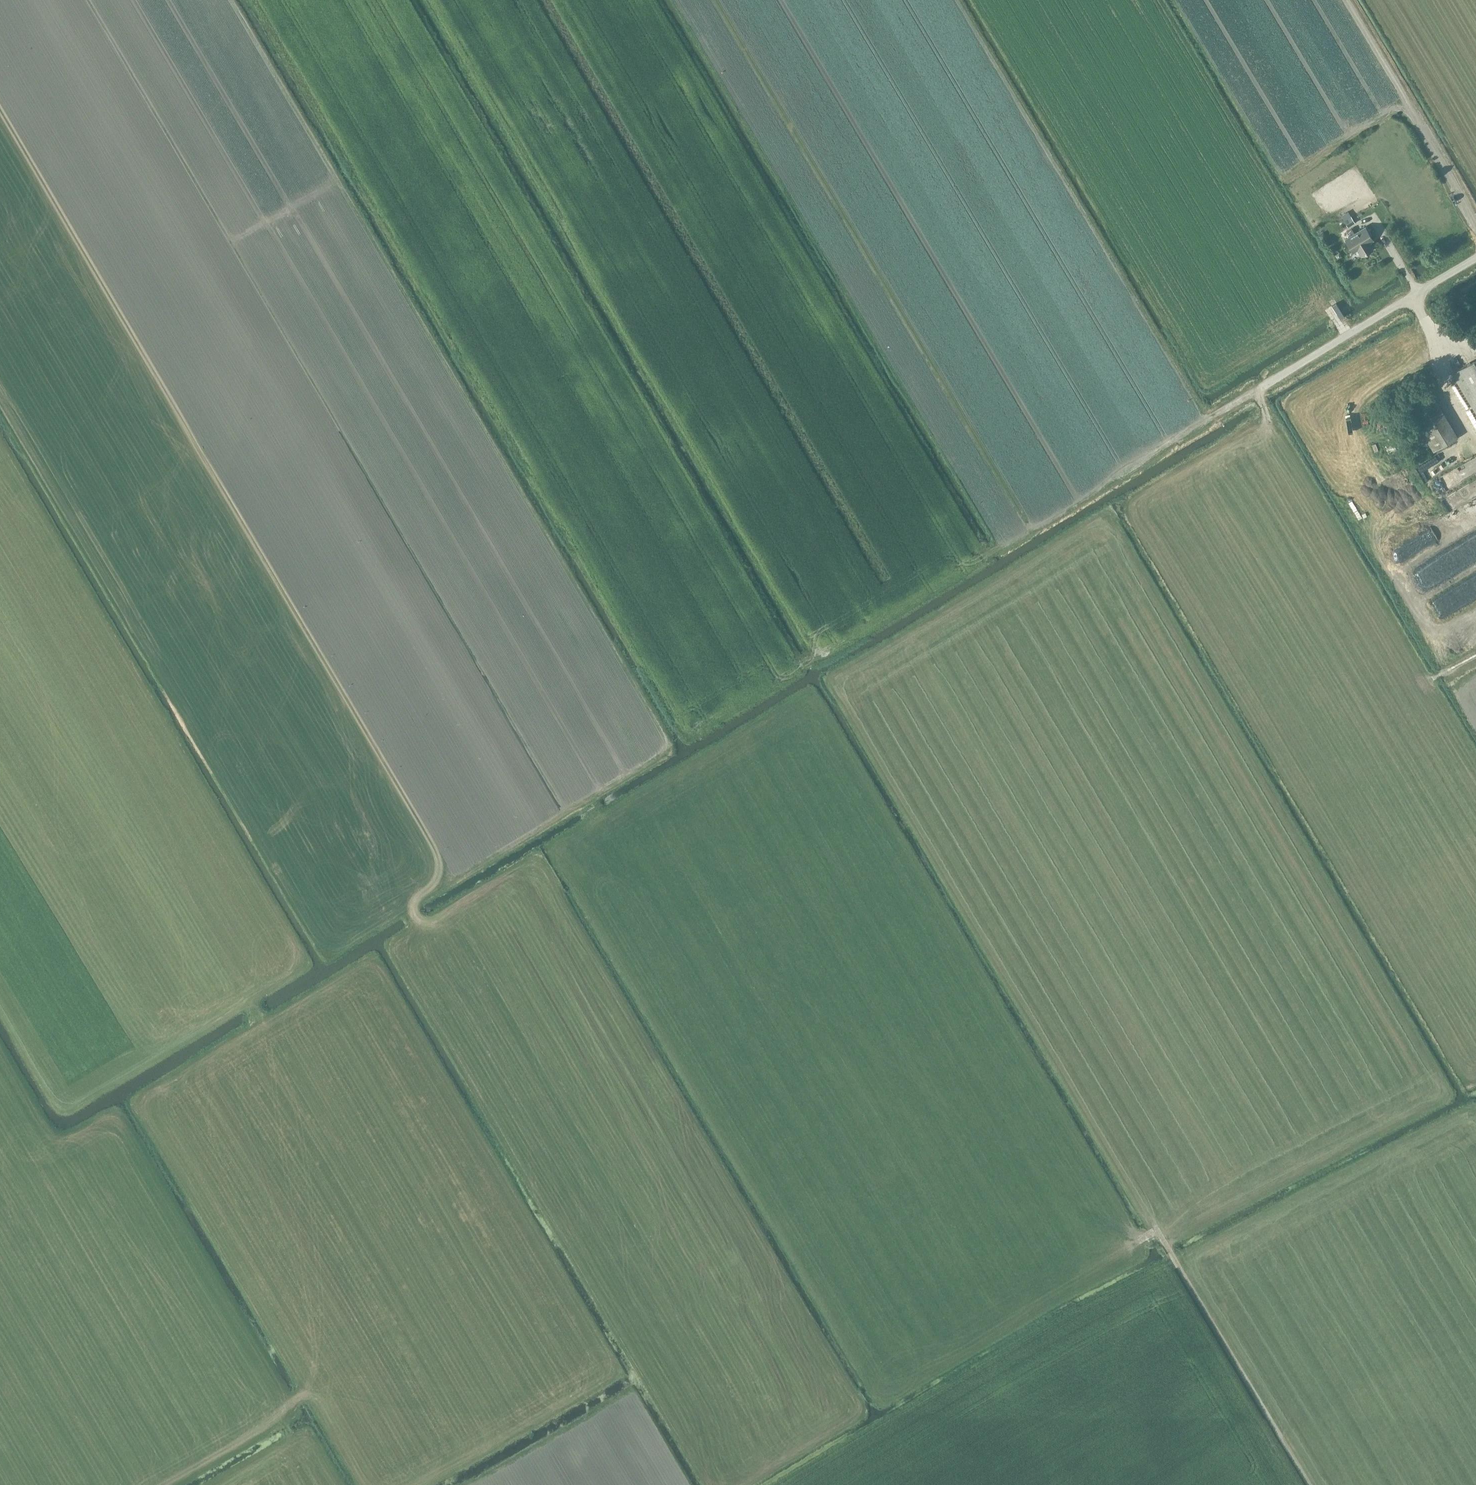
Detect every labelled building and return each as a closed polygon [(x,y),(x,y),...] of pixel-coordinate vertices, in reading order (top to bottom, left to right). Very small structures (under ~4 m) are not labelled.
[(1347,232),(1349,237),(1343,240),(1352,254),(1356,251),(1360,258),(1373,251),(1369,244),(1373,241),(1365,227),(1354,234),(1351,229),(1347,232)] [(1452,374),(1475,413),(1475,359),(1452,374)] [(1404,402),(1434,452),(1458,437),(1428,388),(1404,402)] [(1455,463),(1453,460),(1457,457),(1450,448),(1424,468),(1433,480),(1455,463)] [(1467,501),(1461,490),(1445,499),(1451,511),(1448,513),(1451,518),(1447,520),(1454,534),(1475,522),(1475,496),(1467,501)]
